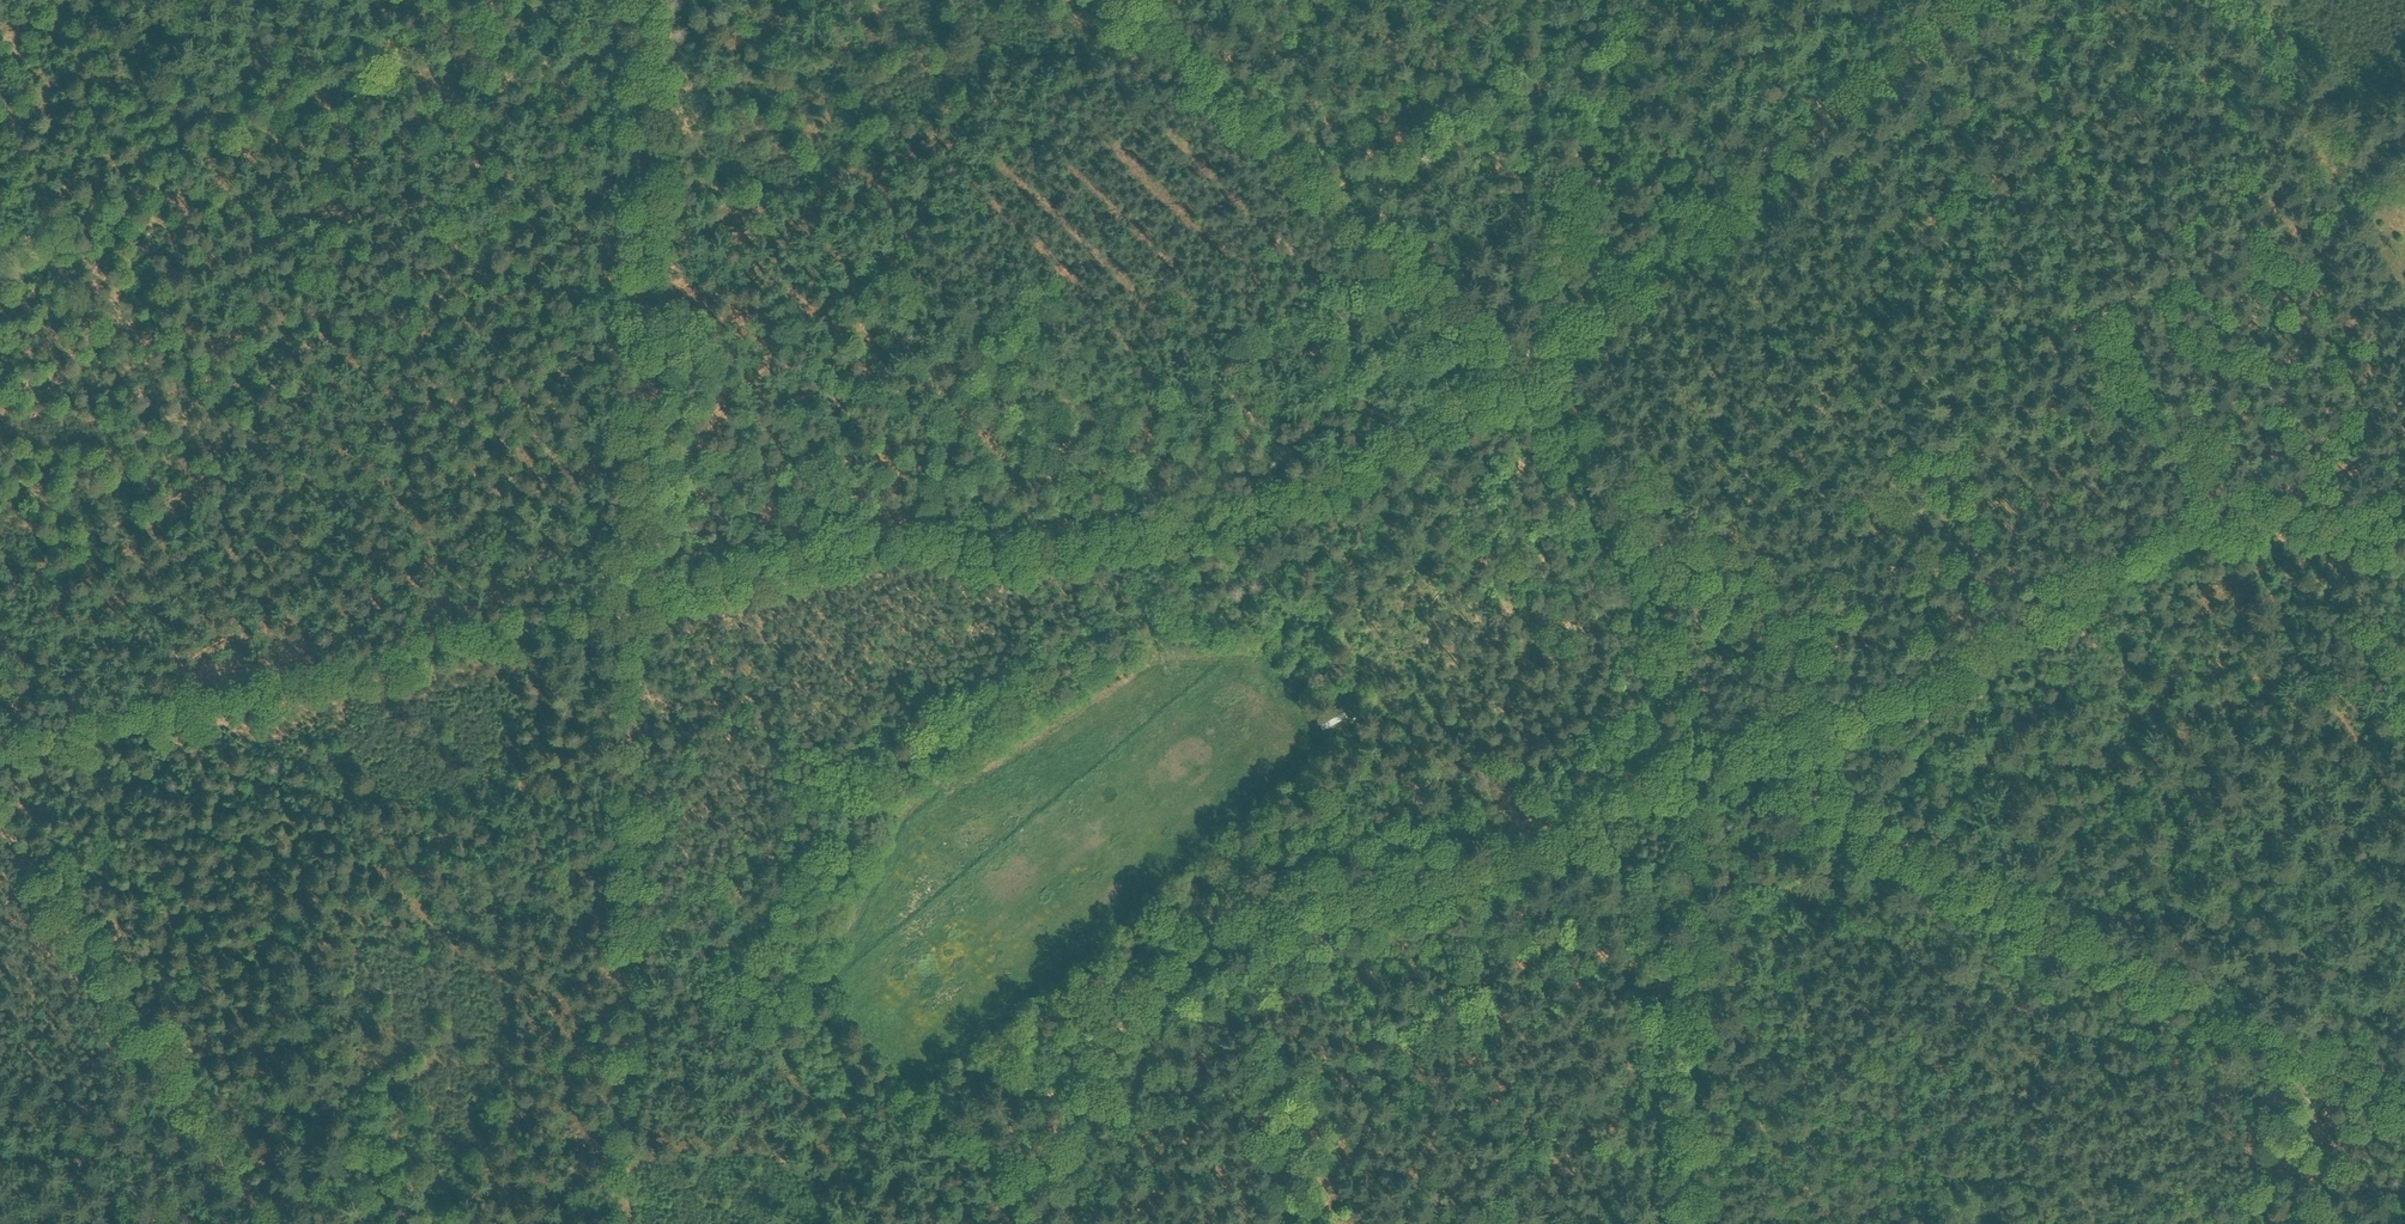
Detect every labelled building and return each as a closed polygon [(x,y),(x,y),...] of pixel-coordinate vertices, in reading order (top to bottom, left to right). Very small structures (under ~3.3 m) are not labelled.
[(1318,718),(1324,729),(1347,716),(1341,706),(1318,718)]
